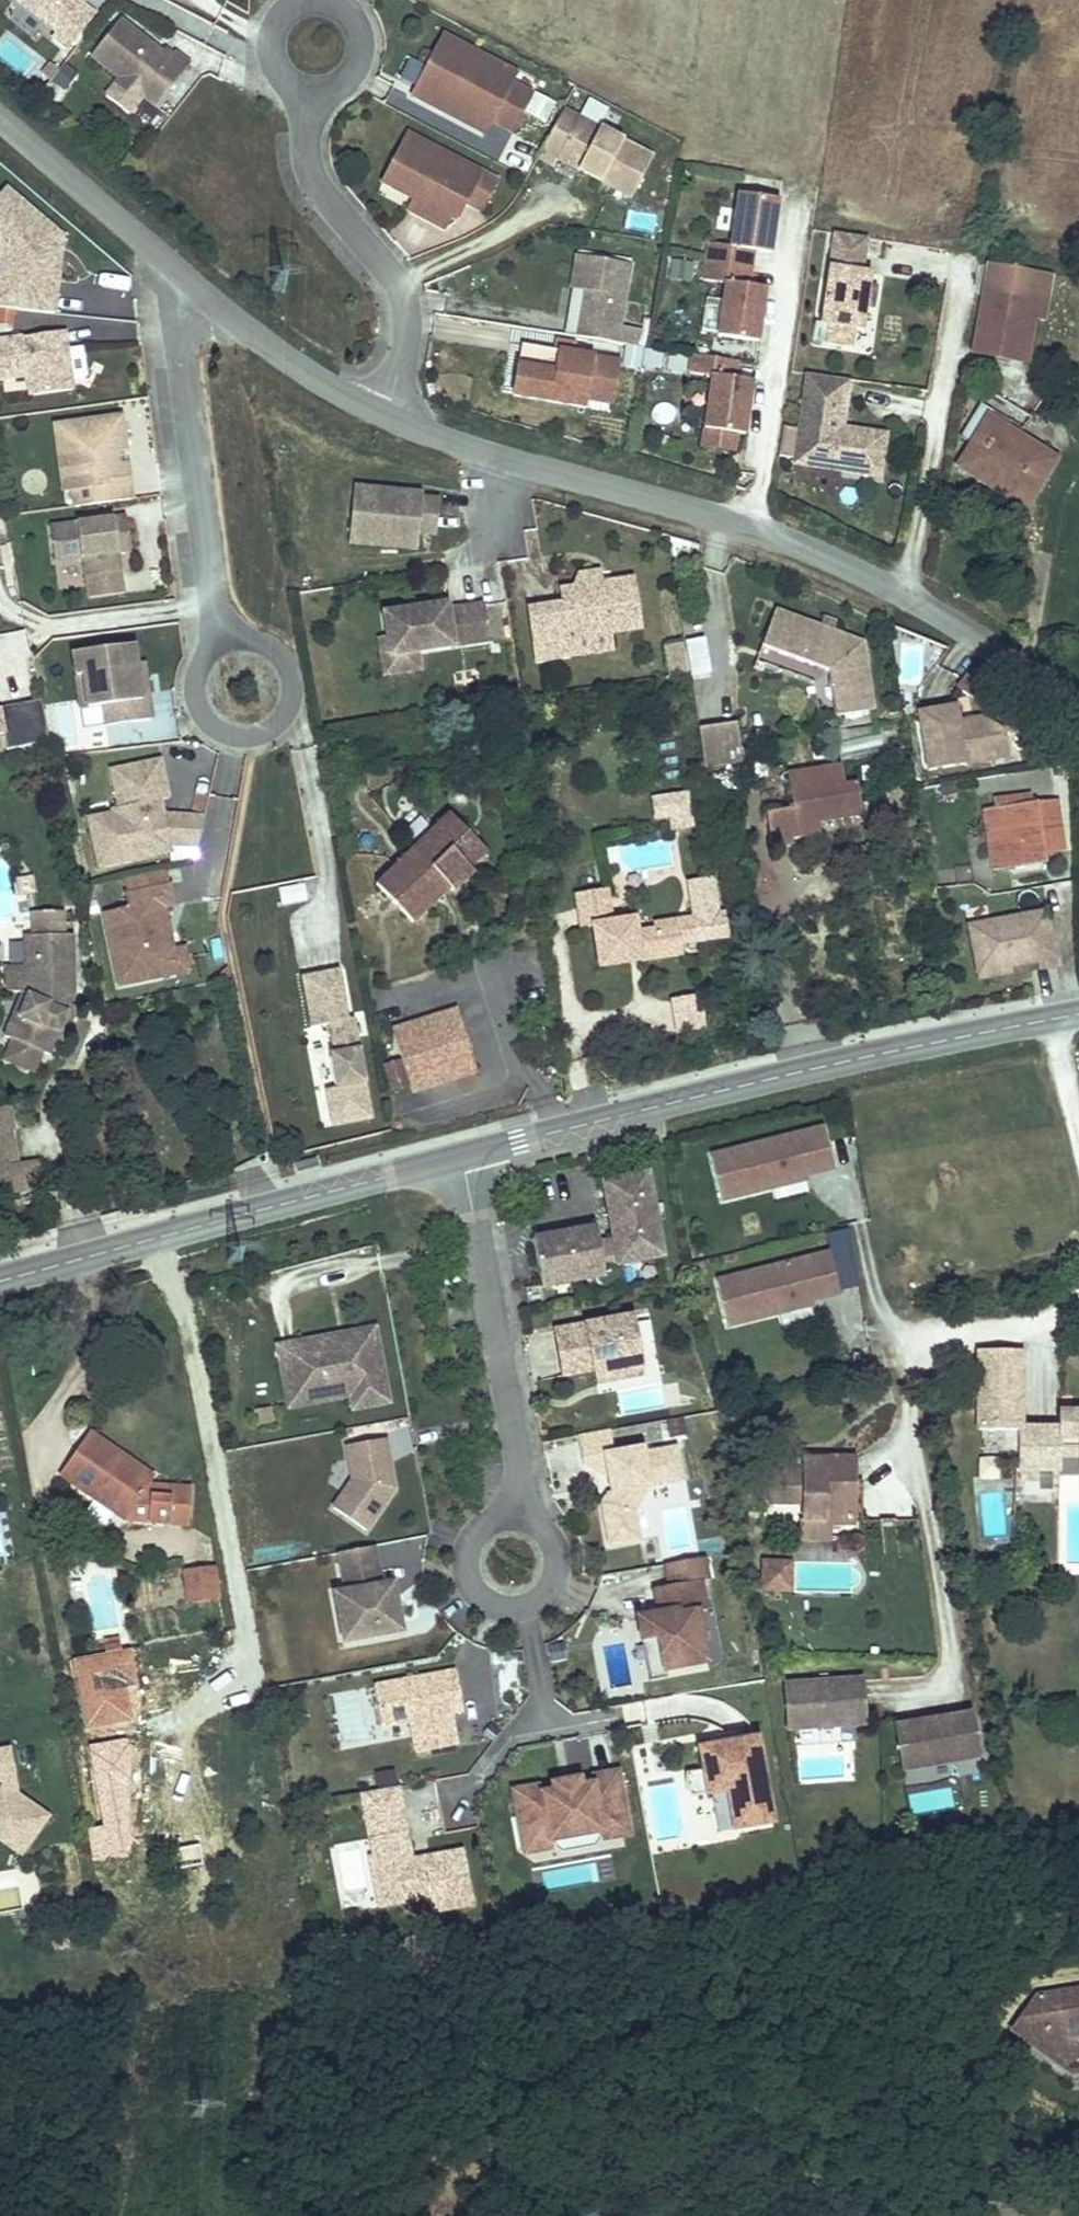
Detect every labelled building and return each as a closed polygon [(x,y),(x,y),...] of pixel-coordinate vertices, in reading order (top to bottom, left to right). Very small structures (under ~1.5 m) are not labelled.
[(82,0),(16,0),(56,32),(52,38),(67,50),(95,15),(79,4),(82,0)] [(175,54),(170,60),(120,20),(91,57),(119,78),(107,93),(133,113),(144,98),(156,108),(189,66),(175,54)] [(531,94),(511,83),(516,73),(444,35),(428,66),(410,57),(401,75),(418,84),(412,96),(444,113),(448,107),(463,115),(466,108),(491,122),(511,132),(531,94)] [(49,81),(58,70),(49,63),(40,75),(49,81)] [(546,120),(554,104),(535,94),(527,111),(546,120)] [(580,118),(564,110),(539,158),(554,166),(558,160),(579,170),(581,167),(592,172),(590,176),(628,196),(632,198),(653,156),(599,128),(609,111),(589,101),(580,118)] [(491,122),(466,108),(463,115),(448,107),(444,113),(484,134),(491,122)] [(497,181),(408,134),(382,184),(414,200),(412,204),(429,213),(432,208),(457,221),(466,204),(481,212),(497,181)] [(592,172),(581,167),(579,170),(590,176),(592,172)] [(70,240),(13,191),(0,206),(0,243),(20,260),(14,312),(61,317),(67,262),(59,261),(60,252),(69,253),(70,240)] [(773,242),(779,200),(739,194),(737,209),(733,231),(731,247),(709,243),(706,262),(752,268),(754,251),(763,252),(765,241),(773,242)] [(869,285),(871,273),(863,272),(868,238),(834,233),(820,324),(828,325),(826,343),(852,347),(855,329),(863,331),(866,307),(869,285)] [(771,254),(773,242),(765,241),(763,252),(771,254)] [(0,243),(0,262),(5,266),(0,310),(14,312),(20,260),(0,243)] [(69,253),(60,252),(59,261),(67,262),(69,253)] [(619,326),(630,265),(577,257),(572,290),(585,292),(578,337),(617,343),(639,347),(641,330),(619,326)] [(690,281),(693,264),(673,261),(670,278),(690,281)] [(758,342),(764,300),(756,299),(758,287),(749,286),(752,268),(706,262),(703,280),(726,284),(723,299),(720,321),(718,336),(758,342)] [(1034,319),(1042,272),(989,263),(974,352),(1027,362),(1034,319)] [(1044,321),(1053,274),(1042,272),(1034,319),(1044,321)] [(874,308),(877,286),(869,285),(866,307),(874,308)] [(764,300),(766,288),(758,287),(756,299),(764,300)] [(71,334),(0,343),(0,382),(33,378),(36,398),(78,393),(71,334)] [(612,404),(619,362),(522,345),(514,396),(584,408),(586,399),(612,404)] [(688,357),(668,354),(666,372),(686,375),(688,357)] [(690,373),(712,377),(710,392),(706,414),(704,429),(736,434),(745,435),(751,393),(743,392),(745,380),(735,379),(738,362),(693,355),(690,373)] [(879,477),(886,435),(842,428),(841,428),(840,432),(822,429),(825,408),(839,409),(845,404),(849,381),(807,374),(799,429),(783,427),(779,457),(795,459),(794,464),(879,477)] [(751,393),(753,382),(745,380),(743,392),(751,393)] [(1009,421),(980,403),(960,437),(972,444),(985,423),(1001,433),(1009,421)] [(842,428),(845,404),(839,409),(825,408),(822,429),(840,432),(841,428),(842,428)] [(1056,460),(1019,437),(1024,430),(1009,421),(1001,433),(985,423),(972,444),(958,467),(985,483),(991,473),(1032,499),(1056,460)] [(136,504),(131,467),(121,468),(120,457),(129,456),(125,422),(59,431),(63,455),(75,453),(79,483),(75,483),(77,493),(79,512),(136,504)] [(734,451),(736,434),(704,429),(702,446),(734,451)] [(79,483),(75,453),(63,455),(68,494),(77,493),(75,483),(79,483)] [(1032,499),(991,473),(985,483),(1026,508),(1032,499)] [(433,537),(436,500),(418,499),(419,494),(351,487),(345,544),(413,551),(415,534),(433,537)] [(121,557),(134,555),(129,522),(53,532),(58,566),(87,562),(93,603),(127,598),(121,557)] [(574,588),(561,590),(563,605),(529,610),(536,658),(570,653),(568,638),(607,632),(638,628),(631,580),(599,585),(597,573),(579,575),(574,588)] [(406,611),(381,615),(384,637),(387,657),(414,653),(487,643),(482,607),(445,612),(445,606),(414,610),(415,614),(406,616),(406,611)] [(821,628),(775,612),(762,648),(828,672),(835,717),(873,711),(862,643),(831,632),(821,628)] [(824,619),(821,628),(831,632),(835,623),(824,619)] [(607,632),(568,638),(570,653),(571,656),(610,650),(607,632)] [(387,657),(384,637),(376,638),(382,676),(417,671),(414,653),(387,657)] [(683,641),(688,674),(712,670),(706,637),(683,641)] [(683,641),(665,644),(671,677),(688,674),(683,641)] [(137,671),(134,651),(134,650),(74,659),(77,682),(84,681),(89,714),(104,711),(107,732),(151,725),(149,704),(142,705),(137,671)] [(149,704),(144,669),(137,671),(142,705),(149,704)] [(89,714),(84,681),(77,682),(82,714),(89,714)] [(0,708),(0,734),(3,734),(5,747),(48,739),(41,700),(0,708)] [(959,703),(921,710),(931,768),(1012,754),(1008,730),(982,715),(961,719),(959,703)] [(734,722),(696,728),(702,768),(740,763),(734,722)] [(842,767),(785,775),(790,810),(763,814),(768,849),(793,845),(791,839),(819,835),(817,825),(862,819),(857,785),(845,787),(842,767)] [(195,854),(202,825),(161,822),(158,808),(158,807),(153,808),(150,797),(164,795),(159,768),(111,777),(118,814),(110,816),(111,821),(114,834),(90,839),(96,873),(168,859),(167,852),(195,854)] [(955,795),(953,784),(939,786),(941,797),(955,795)] [(1031,787),(996,793),(999,805),(1033,800),(1031,787)] [(685,823),(679,790),(645,796),(649,815),(664,813),(670,811),(672,825),(685,823)] [(166,806),(164,795),(150,797),(153,808),(158,807),(158,808),(166,806)] [(999,805),(980,808),(990,870),(1042,862),(1040,851),(1061,848),(1053,797),(1033,800),(999,805)] [(672,825),(670,811),(664,813),(666,826),(672,825)] [(449,814),(376,885),(414,924),(450,889),(454,893),(475,872),(471,869),(487,853),(449,814)] [(114,834),(111,821),(87,825),(90,839),(114,834)] [(170,872),(125,881),(131,909),(103,915),(118,988),(190,974),(185,948),(175,950),(167,908),(177,906),(170,872)] [(681,952),(679,940),(727,931),(723,908),(714,909),(708,874),(685,878),(691,914),(651,921),(652,926),(635,929),(632,915),(606,920),(600,890),(569,895),(574,926),(588,923),(596,967),(625,961),(624,954),(639,951),(640,959),(681,952)] [(309,901),(305,881),(277,886),(280,906),(309,901)] [(1048,910),(969,926),(978,974),(1010,967),(1038,962),(1039,969),(1059,965),(1048,910)] [(73,936),(23,936),(23,974),(28,975),(28,986),(23,986),(4,1034),(14,1037),(6,1058),(35,1069),(43,1049),(48,1051),(55,1036),(67,1008),(72,996),(73,936)] [(624,954),(625,961),(640,959),(639,951),(624,954)] [(1010,967),(978,974),(980,981),(1012,974),(1010,967)] [(367,1129),(350,1029),(344,1029),(336,980),(298,986),(307,1037),(324,1034),(330,1063),(326,1064),(331,1098),(321,1100),(327,1136),(367,1129)] [(703,1026),(697,993),(670,998),(676,1030),(703,1026)] [(67,1008),(55,1036),(63,1040),(75,1012),(67,1008)] [(450,1011),(387,1030),(407,1096),(471,1076),(450,1011)] [(8,1106),(0,1107),(0,1132),(12,1130),(8,1106)] [(820,1126),(706,1154),(719,1203),(807,1181),(806,1175),(831,1169),(820,1126)] [(36,1170),(39,1163),(19,1167),(12,1130),(0,1132),(0,1196),(39,1188),(36,1170)] [(614,1262),(659,1254),(652,1217),(649,1201),(643,1170),(598,1178),(609,1239),(612,1252),(597,1255),(595,1241),(591,1224),(542,1233),(528,1236),(537,1285),(616,1270),(614,1262)] [(612,1252),(609,1239),(595,1241),(597,1255),(612,1252)] [(823,1254),(717,1278),(728,1325),(813,1306),(812,1300),(833,1296),(823,1254)] [(638,1363),(628,1313),(551,1328),(560,1373),(590,1367),(598,1365),(600,1371),(638,1363)] [(386,1401),(372,1326),(344,1331),(345,1340),(335,1342),(333,1333),(274,1344),(281,1379),(315,1373),(318,1389),(346,1384),(348,1395),(351,1407),(386,1401)] [(345,1340),(344,1331),(333,1333),(335,1342),(345,1340)] [(975,1351),(976,1430),(1019,1431),(1019,1424),(1024,1424),(1023,1351),(975,1351)] [(593,1380),(640,1372),(638,1363),(600,1371),(598,1365),(590,1367),(593,1380)] [(286,1406),(348,1395),(346,1384),(318,1389),(315,1373),(281,1379),(286,1406)] [(1019,1431),(1019,1478),(1061,1477),(1061,1467),(1061,1454),(1078,1454),(1078,1467),(1078,1471),(1078,1409),(1076,1409),(1077,1425),(1060,1425),(1024,1424),(1019,1424),(1019,1431)] [(1076,1409),(1060,1409),(1060,1425),(1077,1425),(1076,1409)] [(656,1417),(660,1439),(683,1435),(679,1413),(656,1417)] [(605,1427),(573,1433),(579,1463),(601,1475),(603,1474),(606,1490),(604,1491),(597,1501),(605,1542),(636,1537),(631,1513),(630,1508),(646,1484),(679,1478),(672,1444),(640,1450),(639,1445),(609,1450),(605,1427)] [(89,1435),(60,1480),(122,1521),(168,1527),(177,1490),(153,1480),(146,1488),(118,1469),(124,1461),(89,1435)] [(343,1446),(349,1480),(330,1508),(363,1530),(391,1488),(382,1439),(343,1446)] [(1078,1454),(1061,1454),(1061,1467),(1078,1467),(1078,1454)] [(850,1455),(802,1455),(802,1469),(801,1476),(791,1476),(791,1469),(771,1469),(771,1499),(800,1499),(800,1505),(820,1505),(820,1514),(850,1514),(850,1455)] [(153,1480),(124,1461),(118,1469),(146,1488),(153,1480)] [(184,1529),(190,1494),(177,1490),(168,1527),(184,1529)] [(820,1505),(800,1505),(800,1514),(820,1514),(820,1505)] [(653,1509),(631,1513),(636,1537),(657,1533),(653,1509)] [(820,1514),(800,1514),(800,1520),(799,1537),(819,1537),(820,1514)] [(386,1589),(385,1584),(380,1585),(372,1546),(338,1553),(346,1592),(340,1593),(341,1598),(349,1637),(350,1642),(394,1633),(394,1629),(386,1589)] [(655,1637),(661,1668),(662,1668),(704,1660),(694,1610),(702,1608),(697,1579),(705,1577),(700,1555),(663,1562),(667,1584),(661,1585),(664,1603),(660,1610),(655,1611),(634,1615),(639,1640),(655,1637)] [(791,1590),(791,1562),(763,1561),(763,1589),(791,1590)] [(215,1576),(213,1567),(204,1570),(206,1578),(215,1576)] [(186,1606),(219,1598),(215,1576),(206,1578),(204,1570),(179,1576),(186,1606)] [(661,1585),(650,1587),(655,1611),(660,1610),(664,1603),(661,1585)] [(402,1627),(394,1587),(386,1589),(394,1629),(402,1627)] [(349,1637),(341,1598),(334,1599),(341,1638),(349,1637)] [(661,1668),(655,1637),(639,1640),(646,1679),(664,1676),(662,1668),(661,1668)] [(563,1644),(547,1646),(550,1662),(565,1659),(563,1644)] [(115,1645),(105,1648),(109,1659),(118,1656),(115,1645)] [(461,1711),(454,1671),(372,1687),(379,1726),(408,1721),(414,1753),(454,1746),(448,1713),(461,1711)] [(861,1723),(858,1679),(824,1681),(824,1686),(816,1687),(815,1682),(781,1684),(784,1728),(861,1723)] [(976,1755),(968,1711),(892,1725),(900,1769),(976,1755)] [(768,1822),(753,1737),(695,1747),(699,1769),(683,1772),(682,1775),(681,1779),(681,1782),(682,1787),(685,1793),(688,1796),(708,1792),(723,1790),(730,1828),(768,1822)] [(17,1803),(9,1758),(0,1759),(0,1830),(4,1829),(24,1843),(40,1820),(17,1803)] [(589,1786),(580,1787),(548,1793),(539,1795),(539,1793),(531,1788),(516,1790),(511,1798),(520,1848),(528,1853),(543,1850),(548,1843),(547,1840),(551,1840),(594,1832),(598,1831),(598,1834),(606,1839),(620,1836),(625,1829),(615,1772),(587,1777),(589,1786)] [(580,1787),(579,1783),(574,1779),(551,1783),(548,1788),(548,1793),(580,1787)] [(414,1789),(426,1837),(446,1832),(434,1784),(414,1789)] [(400,1808),(396,1789),(359,1796),(363,1815),(400,1808)] [(730,1828),(723,1790),(708,1792),(715,1831),(730,1828)] [(410,1862),(400,1808),(363,1815),(371,1859),(378,1858),(382,1879),(393,1886),(397,1906),(426,1900),(429,1915),(470,1907),(460,1853),(427,1859),(420,1868),(411,1870),(410,1862)] [(48,1825),(40,1820),(24,1843),(4,1829),(0,1830),(0,1847),(22,1862),(48,1825)] [(591,1846),(595,1840),(594,1832),(551,1840),(553,1848),(558,1852),(591,1846)] [(397,1906),(393,1886),(382,1879),(378,1858),(371,1859),(369,1860),(377,1910),(397,1906)] [(420,1868),(427,1859),(410,1862),(411,1870),(420,1868)] [(1032,1993),(1007,2035),(1037,2054),(1042,2047),(1075,2068),(1078,2060),(1078,1988),(1032,1993)] [(1037,2054),(1073,2078),(1078,2077),(1078,2060),(1075,2068),(1042,2047),(1037,2054)]
